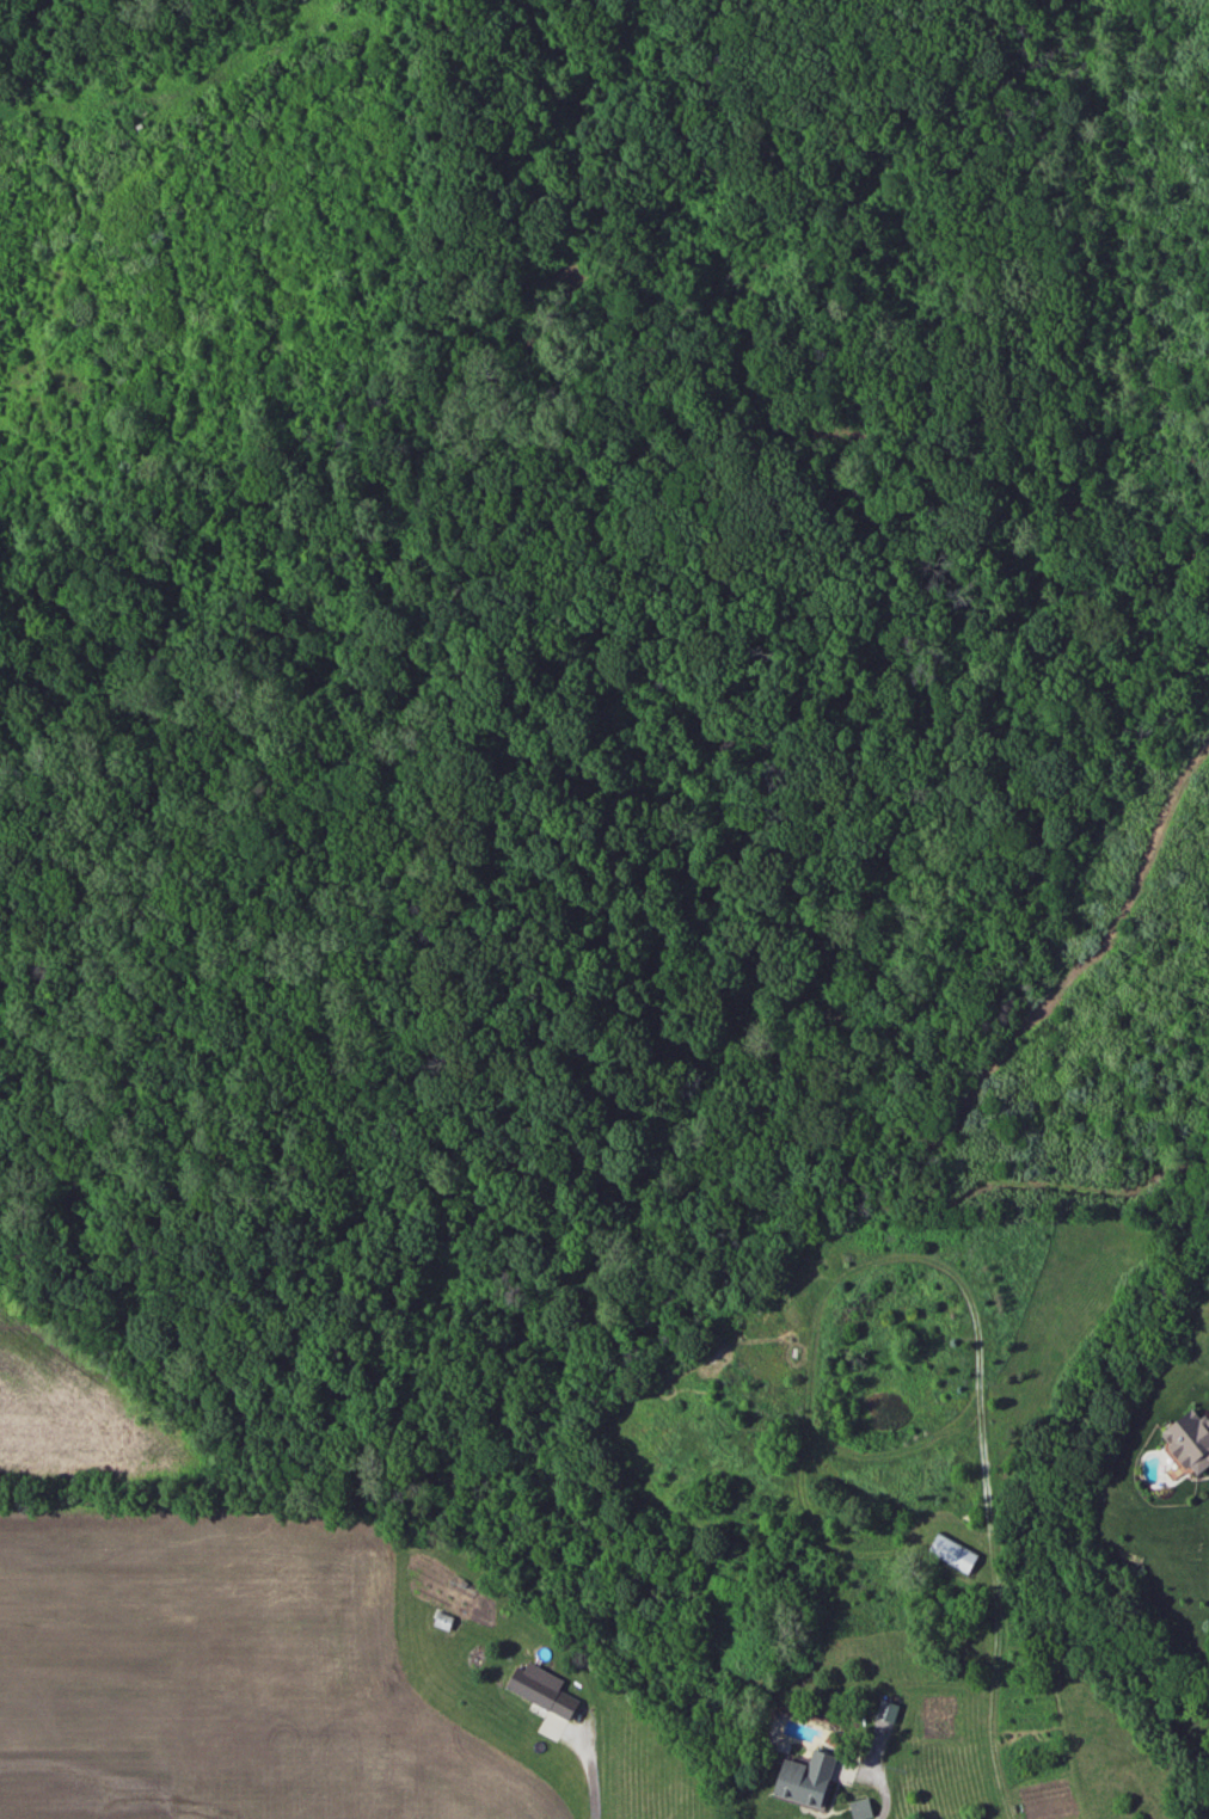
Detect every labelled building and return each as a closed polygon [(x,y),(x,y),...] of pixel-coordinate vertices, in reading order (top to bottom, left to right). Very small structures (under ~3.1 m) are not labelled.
[(1208,1417),(1197,1415),(1192,1409),(1159,1430),(1167,1442),(1167,1445),(1181,1466),(1191,1467),(1195,1474),(1208,1465),(1208,1419),(1208,1417)] [(978,1553),(936,1532),(927,1550),(968,1572),(978,1553)] [(557,1741),(577,1699),(557,1690),(563,1678),(526,1662),(523,1669),(516,1666),(505,1689),(547,1708),(536,1731),(557,1741)] [(898,1705),(879,1699),(873,1716),(892,1722),(898,1705)] [(833,1754),(811,1749),(808,1764),(781,1758),(773,1796),(822,1807),(833,1754)] [(867,1797),(848,1802),(852,1818),(858,1818),(872,1816),(867,1797)]
